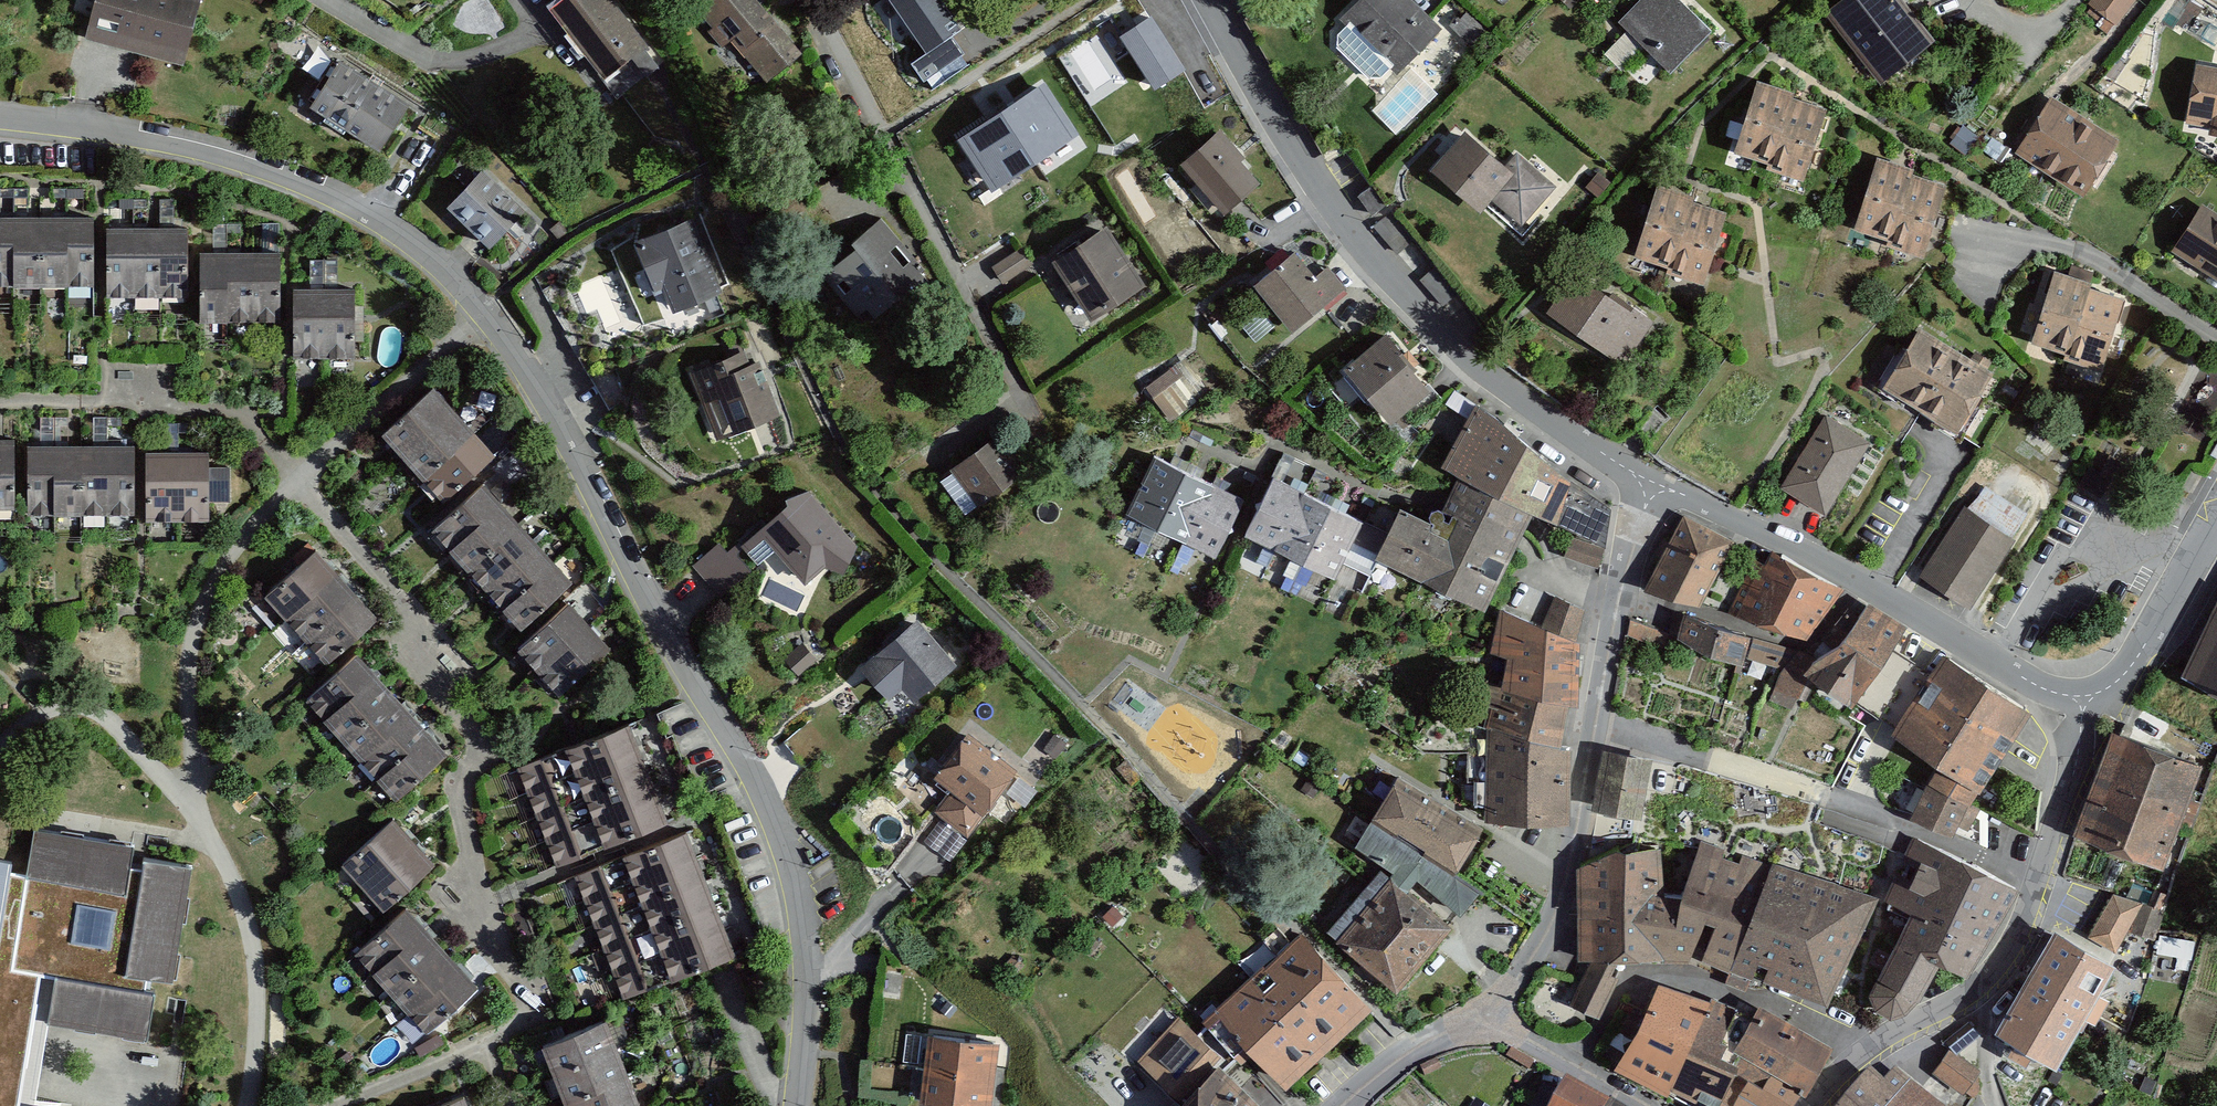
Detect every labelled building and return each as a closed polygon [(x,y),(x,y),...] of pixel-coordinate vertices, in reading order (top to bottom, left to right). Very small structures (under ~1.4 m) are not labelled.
[(73,19),(88,24),(82,41),(181,70),(202,0),(79,0),(73,19)] [(610,0),(565,0),(546,15),(602,84),(648,47),(610,0)] [(701,13),(761,82),(800,56),(759,0),(712,0),(701,13)] [(929,54),(915,64),(925,78),(960,54),(947,36),(957,29),(937,0),(891,0),(929,54)] [(1398,81),(1444,36),(1409,0),(1357,0),(1332,24),(1343,35),(1332,52),(1373,93),(1391,74),(1398,81)] [(1673,0),(1640,0),(1612,28),(1667,82),(1711,38),(1673,0)] [(1820,20),(1876,94),(1933,51),(1894,0),(1847,0),(1820,20)] [(2110,31),(2136,0),(2091,0),(2083,9),(2110,31)] [(1189,53),(1164,25),(1153,35),(1139,19),(1099,55),(1138,98),(1189,53)] [(411,111),(340,67),(309,117),(380,160),(411,111)] [(2195,72),(2183,140),(2216,146),(2216,76),(2195,72)] [(1039,89),(963,140),(995,188),(1071,137),(1039,89)] [(1789,107),(1791,100),(1756,90),(1735,162),(1770,172),(1789,107)] [(2122,148),(2050,103),(2014,162),(2085,206),(2122,148)] [(1804,189),(1825,117),(1789,107),(1770,172),(1768,179),(1804,189)] [(1262,184),(1220,134),(1178,169),(1220,219),(1262,184)] [(1503,176),(1464,142),(1432,180),(1482,223),(1493,209),(1525,237),(1563,193),(1520,156),(1503,176)] [(1910,183),(1912,175),(1876,165),(1855,237),(1891,247),(1910,183)] [(528,208),(484,169),(446,212),(489,251),(528,208)] [(1925,265),(1946,193),(1910,183),(1891,247),(1889,255),(1925,265)] [(1695,202),(1655,189),(1631,267),(1671,280),(1692,211),(1695,202)] [(1729,222),(1692,211),(1671,280),(1668,289),(1704,301),(1729,222)] [(2202,211),(2171,261),(2216,289),(2216,220),(2202,211)] [(728,295),(693,216),(629,244),(653,298),(665,293),(676,318),(728,295)] [(0,223),(0,298),(91,297),(90,222),(0,223)] [(922,280),(878,222),(848,245),(855,254),(823,278),(860,327),(922,280)] [(1145,283),(1104,227),(1049,267),(1089,323),(1145,283)] [(186,234),(104,234),(103,308),(185,308),(186,234)] [(1346,290),(1329,270),(1316,280),(1295,254),(1254,289),(1293,334),(1346,290)] [(276,256),(197,259),(199,331),(279,328),(276,256)] [(1624,373),(1654,326),(1567,270),(1537,318),(1624,373)] [(2067,361),(2087,289),(2052,278),(2031,351),(2067,361)] [(354,296),(291,295),(290,367),(353,368),(354,296)] [(2123,307),(2086,296),(2067,361),(2065,368),(2102,381),(2123,307)] [(1921,335),(1883,396),(1959,442),(1995,380),(1921,335)] [(1435,397),(1387,341),(1346,375),(1394,432),(1435,397)] [(781,417),(753,350),(688,377),(716,444),(781,417)] [(1176,373),(1152,379),(1161,413),(1185,407),(1176,373)] [(429,395),(378,443),(440,511),(492,463),(429,395)] [(1565,561),(1599,572),(1609,512),(1476,407),(1442,470),(1459,478),(1531,515),(1574,537),(1565,561)] [(1663,422),(1650,412),(1636,428),(1650,439),(1663,422)] [(1872,451),(1824,423),(1779,498),(1826,526),(1872,451)] [(1024,483),(994,442),(951,471),(981,513),(1024,483)] [(0,446),(0,516),(13,516),(13,446),(0,446)] [(131,449),(25,450),(26,523),(132,522),(131,449)] [(207,456),(144,457),(145,529),(206,528),(206,506),(229,506),(229,472),(207,473),(207,456)] [(1244,502),(1152,459),(1124,519),(1216,561),(1244,502)] [(1366,524),(1272,478),(1242,539),(1336,585),(1366,524)] [(1484,616),(1531,515),(1459,478),(1434,529),(1400,513),(1376,565),(1484,616)] [(1979,488),(1918,582),(1969,614),(2030,521),(1979,488)] [(482,491),(430,539),(520,638),(573,590),(482,491)] [(856,544),(806,491),(742,547),(759,568),(777,557),(806,586),(828,567),(848,579),(856,544)] [(1684,518),(1649,589),(1700,613),(1734,542),(1684,518)] [(721,590),(745,568),(720,540),(695,562),(721,590)] [(1844,588),(1767,554),(1736,614),(1811,643),(1844,588)] [(318,556),(262,605),(322,673),(378,624),(318,556)] [(1584,620),(1555,602),(1542,631),(1575,650),(1584,620)] [(2216,703),(2216,605),(2179,685),(2216,703)] [(1902,630),(1869,608),(1846,647),(1810,675),(1850,705),(1902,630)] [(614,661),(567,610),(511,660),(559,712),(614,661)] [(1743,666),(1750,638),(1719,630),(1683,614),(1676,640),(1711,660),(1743,666)] [(1507,668),(1501,698),(1568,715),(1576,717),(1580,652),(1575,650),(1498,616),(1488,658),(1507,668)] [(958,666),(916,619),(858,669),(889,704),(905,690),(917,703),(958,666)] [(1676,633),(1630,619),(1626,634),(1672,648),(1676,633)] [(1782,670),(1796,650),(1753,638),(1747,659),(1782,670)] [(356,659),(301,707),(393,813),(448,765),(356,659)] [(1809,671),(1791,662),(1773,699),(1791,708),(1809,671)] [(1937,780),(1912,827),(1953,846),(2032,723),(1945,662),(1893,744),(1937,780)] [(1501,698),(1491,695),(1480,735),(1487,737),(1557,756),(1568,715),(1501,698)] [(628,732),(559,758),(598,859),(667,833),(628,732)] [(1557,756),(1487,737),(1485,830),(1569,831),(1569,759),(1557,756)] [(2204,774),(2109,739),(2070,847),(2165,884),(2204,774)] [(1017,778),(963,742),(930,789),(946,801),(933,821),(968,846),(1017,778)] [(1652,767),(1602,758),(1590,820),(1640,830),(1652,767)] [(580,866),(542,764),(513,774),(552,876),(580,866)] [(1393,881),(1391,884),(1408,898),(1417,889),(1457,926),(1486,900),(1456,880),(1482,838),(1396,783),(1354,855),(1393,881)] [(392,820),(336,870),(381,919),(437,870),(392,820)] [(33,824),(26,871),(11,869),(0,932),(0,1105),(85,1105),(35,1097),(48,1019),(147,1035),(155,985),(145,983),(146,972),(173,976),(192,860),(143,852),(141,863),(130,861),(133,841),(33,824)] [(686,842),(619,866),(666,997),(734,972),(686,842)] [(2020,898),(1913,842),(1884,908),(1909,923),(1876,983),(1864,1003),(1874,1022),(1890,1029),(1908,1023),(1920,1008),(1939,974),(1969,987),(2020,898)] [(1671,969),(1826,1017),(1879,902),(1699,851),(1671,969)] [(1566,1010),(1597,1026),(1625,971),(1671,969),(1660,854),(1612,852),(1576,877),(1579,971),(1592,971),(1566,1010)] [(11,869),(12,857),(0,856),(0,932),(11,869)] [(600,872),(570,883),(616,1008),(646,997),(600,872)] [(1324,941),(1395,1001),(1451,935),(1408,898),(1391,884),(1380,875),(1324,941)] [(2145,911),(2114,901),(2086,946),(2114,960),(2145,911)] [(402,917),(348,968),(424,1048),(478,997),(402,917)] [(1302,935),(1211,1017),(1234,1047),(1240,1052),(1252,1041),(1287,1082),(1373,1010),(1302,935)] [(2053,938),(1993,1038),(2055,1075),(2116,976),(2053,938)] [(1710,1007),(1655,991),(1614,1077),(1667,1103),(1710,1007)] [(1710,1007),(1667,1103),(1678,1105),(1727,1105),(1760,1020),(1753,1018),(1710,1007)] [(1757,1009),(1753,1018),(1760,1020),(1727,1105),(1798,1105),(1837,1053),(1757,1009)] [(1217,1064),(1234,1047),(1211,1017),(1197,1033),(1179,1016),(1141,1058),(1185,1097),(1179,1105),(1262,1105),(1217,1064)] [(540,1052),(561,1105),(636,1105),(604,1027),(540,1052)] [(1969,1027),(1945,1047),(1953,1057),(1977,1037),(1969,1027)] [(923,1042),(917,1105),(991,1105),(997,1049),(923,1042)] [(1529,1073),(1534,1064),(1511,1051),(1506,1060),(1529,1073)] [(1981,1078),(1953,1057),(1935,1079),(1964,1100),(1981,1078)] [(1894,1073),(1885,1085),(1870,1073),(1844,1105),(1935,1105),(1894,1073)] [(1566,1086),(1556,1105),(1605,1105),(1566,1086)]
